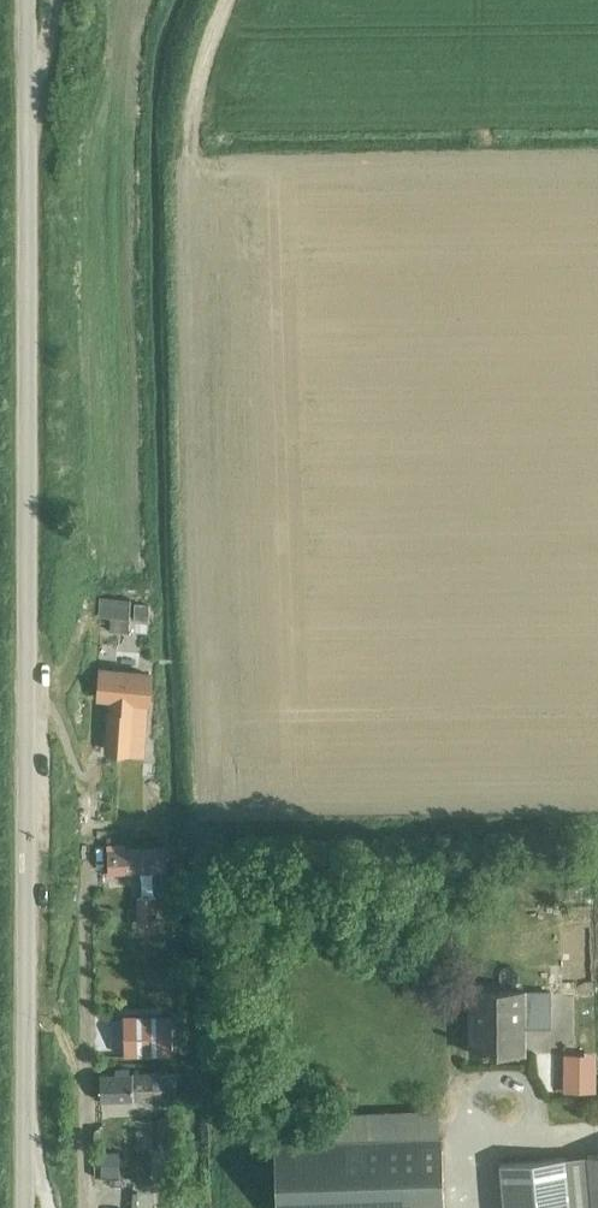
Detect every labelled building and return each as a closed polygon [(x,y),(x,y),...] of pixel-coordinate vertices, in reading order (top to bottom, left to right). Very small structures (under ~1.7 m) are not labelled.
[(99,596),(98,617),(129,619),(131,598),(99,596)] [(134,603),(134,618),(148,619),(149,603),(134,603)] [(101,666),(99,697),(112,697),(112,713),(107,713),(107,751),(146,751),(146,731),(141,731),(142,715),(147,715),(147,700),(150,700),(152,669),(101,666)] [(110,869),(162,869),(162,846),(126,846),(126,844),(110,844),(110,869)] [(133,894),(133,921),(139,921),(157,920),(157,893),(133,894)] [(571,976),(558,976),(558,993),(572,992),(571,976)] [(523,991),(471,992),(472,1053),(524,1053),(523,1027),(550,1026),(550,991),(523,992),(523,991)] [(171,1014),(123,1015),(124,1054),(172,1053),(171,1014)] [(162,1072),(102,1073),(103,1100),(163,1098),(177,1097),(176,1071),(162,1072)] [(596,1074),(565,1073),(565,1091),(596,1092),(596,1074)] [(159,1150),(179,1150),(179,1115),(159,1115),(159,1150)] [(277,1207),(445,1207),(441,1136),(274,1143),(277,1207)] [(119,1152),(100,1152),(100,1175),(119,1175),(119,1152)] [(500,1163),(505,1207),(597,1207),(597,1154),(500,1163)]
